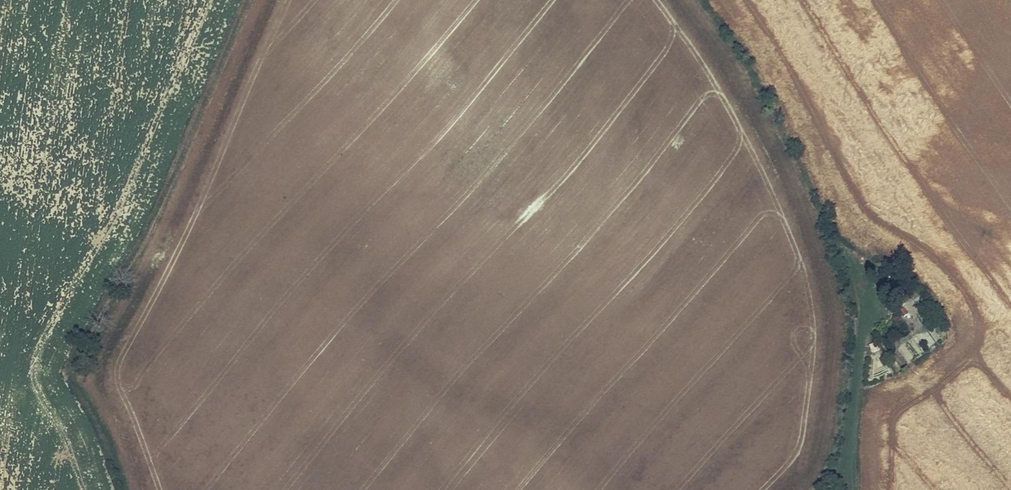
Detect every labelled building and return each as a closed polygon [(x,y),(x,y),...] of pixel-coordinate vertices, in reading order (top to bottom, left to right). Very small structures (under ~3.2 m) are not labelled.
[(912,358),(921,352),(916,345),(908,352),(912,358)]
